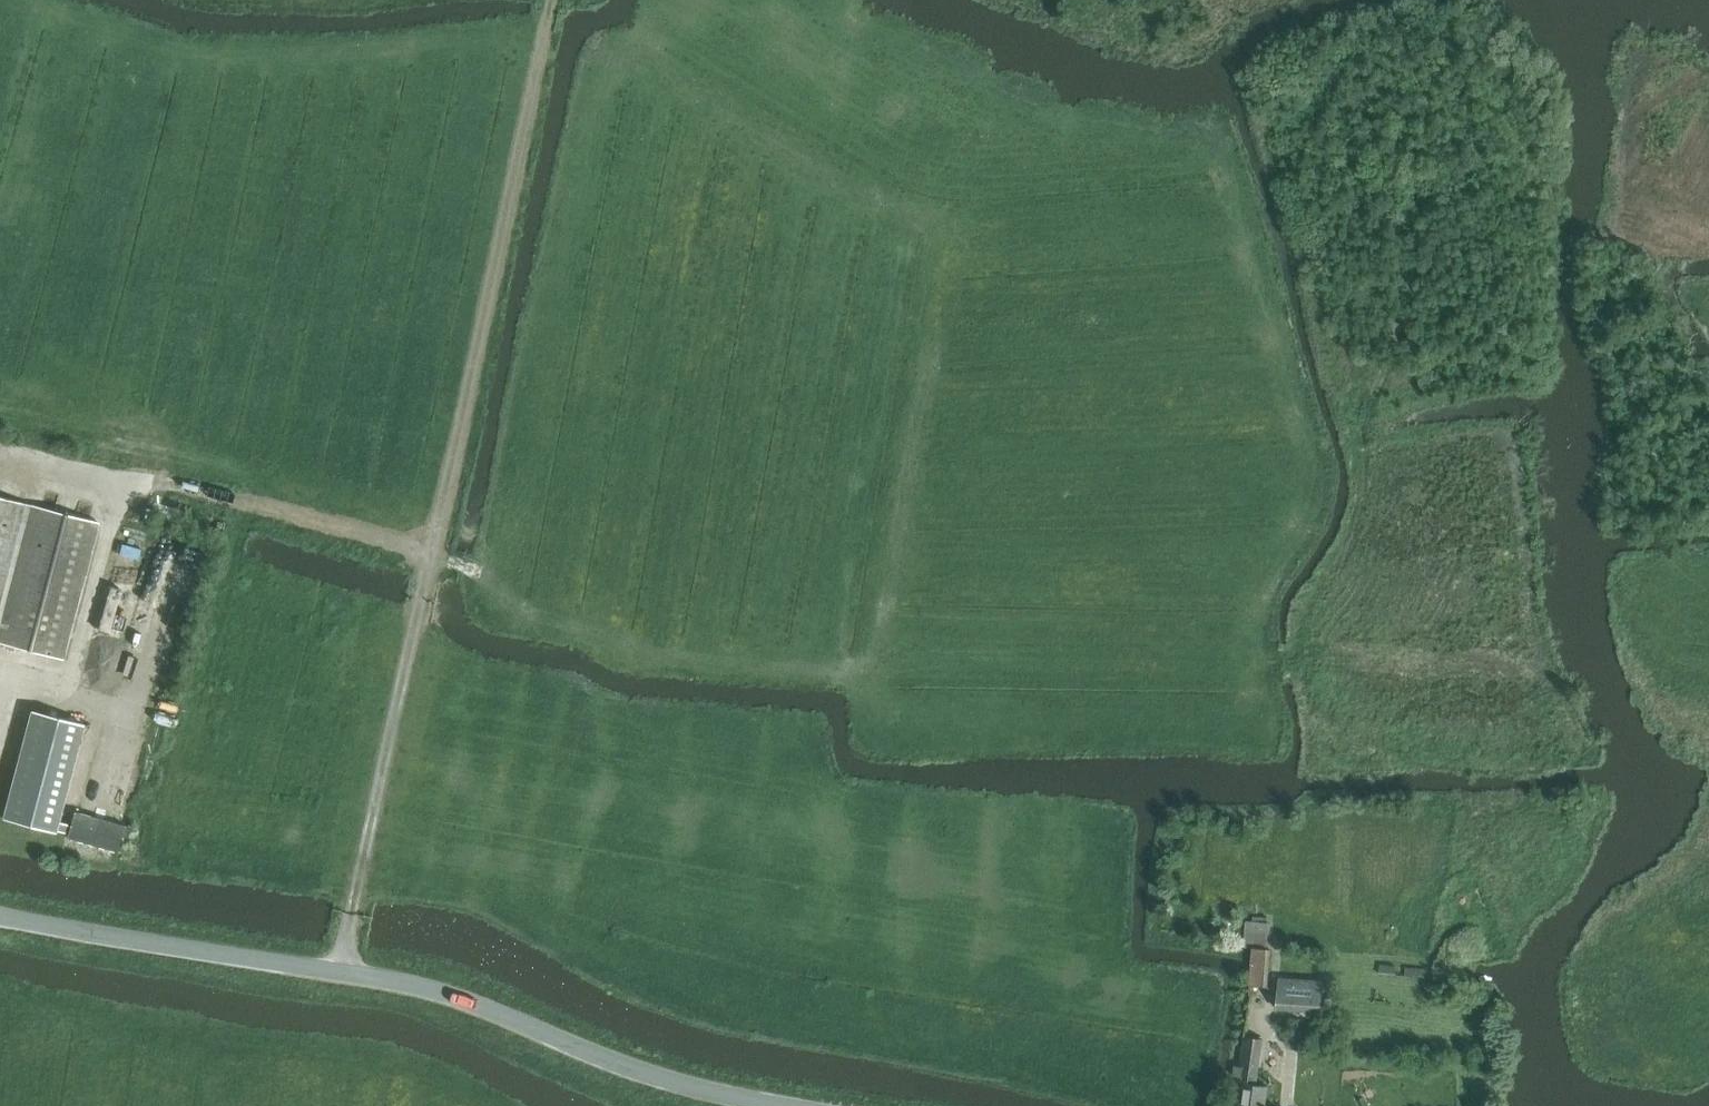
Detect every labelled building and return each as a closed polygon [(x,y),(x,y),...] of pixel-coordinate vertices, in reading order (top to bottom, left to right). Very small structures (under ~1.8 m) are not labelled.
[(32,506),(0,497),(0,622),(32,506)] [(63,659),(99,523),(32,506),(0,622),(0,642),(63,659)] [(92,670),(112,674),(115,660),(95,656),(92,670)] [(83,722),(30,707),(1,816),(53,830),(83,722)] [(75,812),(68,838),(119,852),(126,826),(75,812)] [(1250,989),(1266,990),(1269,950),(1266,950),(1269,922),(1246,922),(1244,948),(1253,949),(1250,989)] [(1277,1010),(1322,1013),(1324,981),(1279,978),(1277,1010)] [(1256,1085),(1263,1039),(1245,1036),(1237,1083),(1243,1084),(1240,1105),(1270,1105),(1266,1105),(1268,1087),(1256,1085)]
